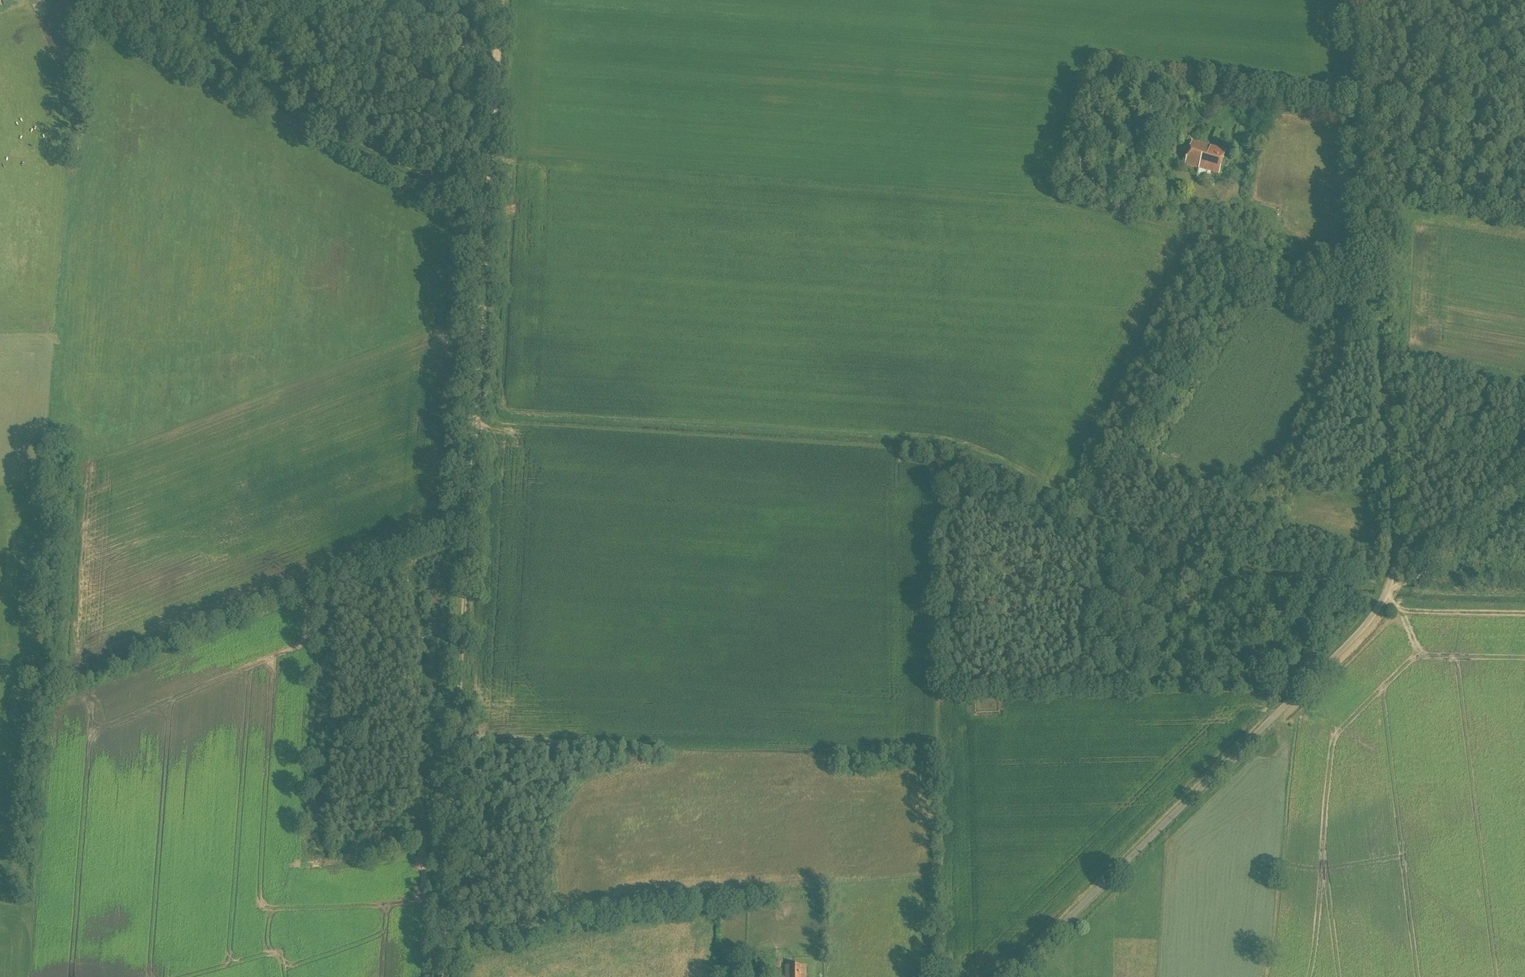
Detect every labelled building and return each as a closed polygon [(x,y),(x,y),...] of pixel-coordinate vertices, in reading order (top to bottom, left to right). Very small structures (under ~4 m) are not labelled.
[(1132,152),(1140,134),(1132,130),(1124,148),(1132,152)] [(1219,175),(1225,151),(1193,141),(1186,165),(1219,175)] [(1138,195),(1147,166),(1143,164),(1134,193),(1138,195)] [(806,966),(785,966),(785,976),(807,976),(806,966)]
